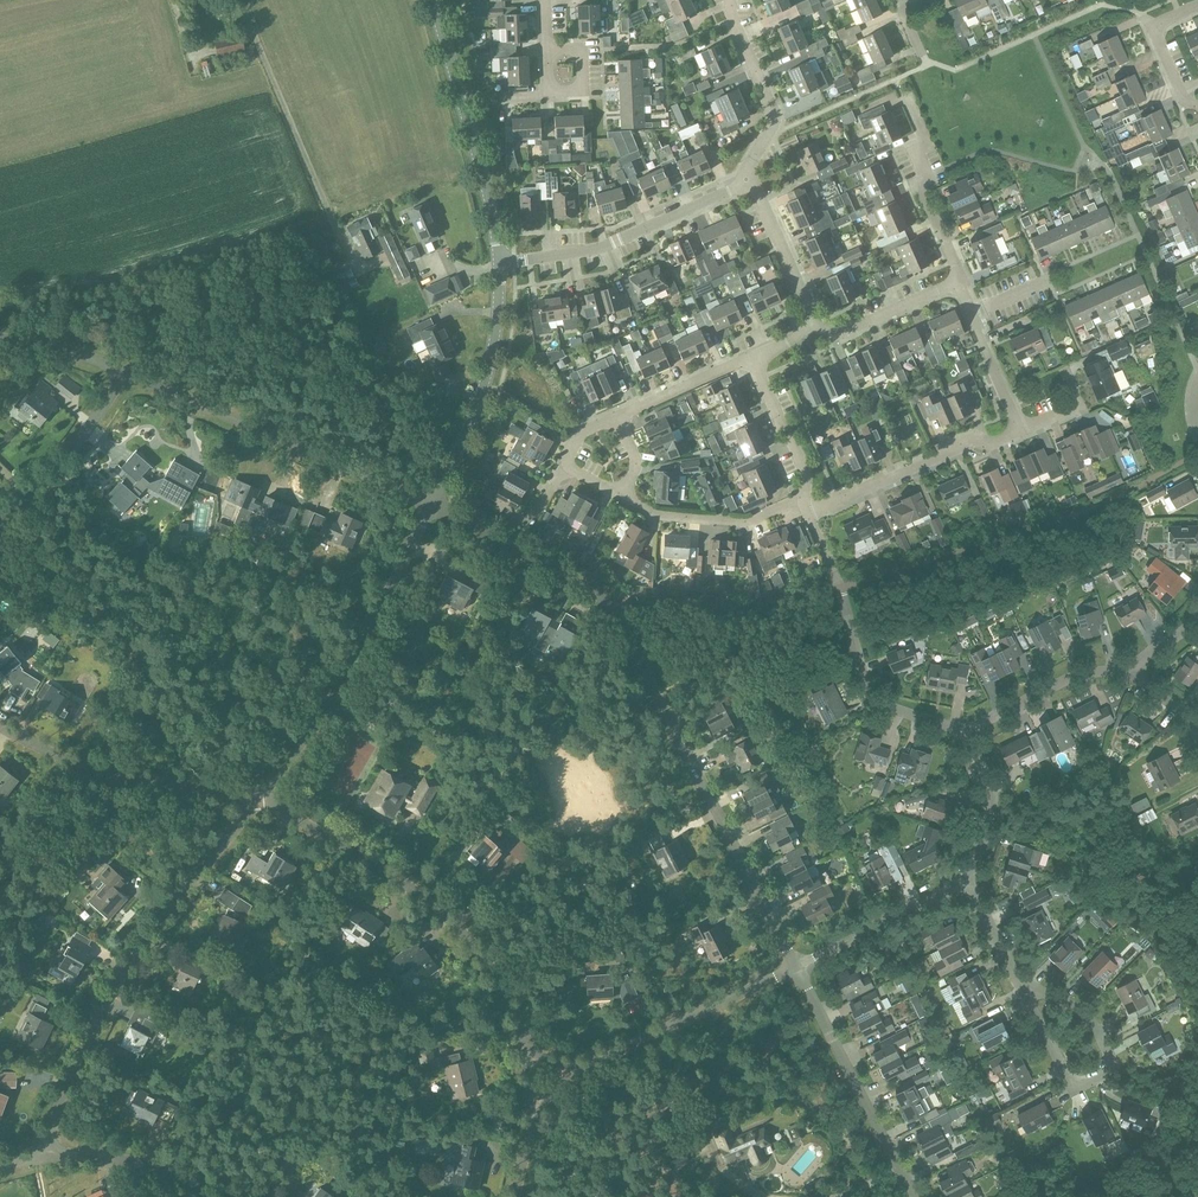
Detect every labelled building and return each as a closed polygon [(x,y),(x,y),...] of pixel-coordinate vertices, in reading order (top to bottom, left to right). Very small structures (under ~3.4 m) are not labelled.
[(212,8),(210,0),(201,0),(204,10),(212,8)] [(474,2),(474,9),(474,10),(475,10),(489,9),(489,2),(506,1),(512,1),(512,0),(485,0),(485,1),(474,2)] [(587,6),(578,6),(579,20),(600,19),(599,5),(608,5),(608,0),(586,0),(587,6)] [(690,1),(690,0),(656,0),(660,8),(668,4),(671,10),(690,1)] [(766,3),(772,16),(791,8),(796,6),(799,12),(820,3),(819,0),(807,0),(797,4),(795,0),(774,0),(766,3)] [(822,3),(826,12),(835,7),(834,6),(847,0),(829,0),(822,3)] [(876,2),(875,0),(852,0),(857,10),(876,2)] [(972,0),(956,0),(963,16),(966,15),(968,20),(978,15),(977,10),(972,0)] [(989,4),(987,0),(972,0),(977,10),(989,4)] [(989,4),(997,22),(1010,16),(1003,0),(999,0),(989,4)] [(690,1),(671,10),(674,17),(665,22),(671,34),(685,27),(682,21),(696,15),(690,1)] [(876,2),(857,10),(863,23),(882,15),(876,2)] [(824,10),(820,3),(799,12),(802,19),(817,12),(823,25),(831,21),(825,9),(824,10)] [(508,8),(489,9),(489,18),(496,18),(497,30),(500,30),(506,29),(527,28),(527,14),(508,15),(508,8)] [(621,19),(622,33),(630,32),(629,18),(621,19)] [(607,19),(600,19),(579,20),(580,34),(608,33),(607,19)] [(784,42),(803,34),(797,21),(778,29),(784,42)] [(971,34),(965,21),(953,26),(964,50),(970,48),(965,36),(971,34)] [(1002,34),(1009,31),(1006,24),(1005,22),(998,25),(1002,34)] [(1006,24),(1009,31),(1010,30),(1014,28),(1011,22),(1006,24)] [(843,41),(856,35),(862,32),(859,25),(846,30),(845,27),(836,31),(841,41),(843,41)] [(500,44),(490,44),(491,51),(505,51),(505,44),(517,43),(528,42),(527,28),(506,29),(500,30),(500,44)] [(868,52),(887,43),(881,31),(862,39),(868,52)] [(1186,38),(1196,58),(1197,57),(1197,32),(1186,38)] [(809,47),(803,34),(784,42),(789,55),(809,47)] [(859,41),(856,35),(843,41),(846,47),(859,41)] [(1104,56),(1123,48),(1117,35),(1099,43),(1104,56)] [(241,38),(217,43),(220,56),(244,51),(241,38)] [(1081,51),(1095,45),(1091,38),(1078,45),(1081,51)] [(816,51),(823,49),(829,46),(826,39),(813,45),(816,51)] [(838,52),(844,49),(841,42),(834,45),(838,52)] [(868,52),(874,65),(884,61),(893,56),(887,43),(868,52)] [(707,66),(726,58),(720,45),(701,53),(707,66)] [(697,55),(694,48),(681,54),(684,61),(697,55)] [(1123,48),(1104,56),(1110,69),(1129,61),(1123,48)] [(816,51),(810,54),(813,61),(825,55),(823,49),(816,51)] [(505,51),(491,51),(491,59),(501,59),(501,65),(502,72),(508,72),(529,71),(529,57),(506,58),(505,51)] [(726,58),(707,66),(712,79),(731,71),(726,58)] [(619,75),(650,73),(650,69),(642,69),(642,60),(619,61),(619,75)] [(794,84),(813,75),(808,63),(789,71),(794,84)] [(875,78),(873,73),(870,66),(857,73),(860,79),(862,85),(875,78)] [(509,79),(502,79),(502,86),(503,94),(517,93),(517,86),(529,85),(530,85),(529,71),(508,72),(509,79)] [(1096,84),(1109,77),(1106,71),(1093,77),(1096,84)] [(813,75),(794,84),(800,97),(819,89),(821,92),(829,88),(822,72),(813,75)] [(650,78),(650,73),(619,75),(620,88),(643,87),(643,78),(650,78)] [(1122,95),(1141,87),(1135,74),(1116,82),(1122,95)] [(847,76),(834,82),(839,95),(853,89),(847,76)] [(1112,85),(1109,77),(1096,84),(1099,91),(1112,85)] [(691,96),(701,92),(712,87),(708,81),(688,90),(691,96)] [(643,87),(620,88),(621,102),(652,100),(651,96),(643,96),(643,87)] [(1141,87),(1122,95),(1115,98),(1120,111),(1102,119),(1105,126),(1140,110),(1137,104),(1147,100),(1141,87)] [(721,113),(744,103),(738,90),(722,97),(720,90),(707,96),(710,103),(716,101),(721,113)] [(652,105),(652,100),(621,102),(621,115),(644,114),(644,105),(652,105)] [(671,107),(674,114),(683,110),(680,103),(671,107)] [(744,103),(721,113),(725,121),(719,125),(724,136),(737,130),(734,124),(750,117),(744,103)] [(1140,110),(1105,126),(1103,127),(1105,134),(1142,117),(1148,130),(1167,121),(1161,109),(1143,117),(1140,110)] [(875,133),(895,125),(889,111),(874,118),(871,111),(858,117),(864,130),(873,128),(875,133)] [(580,113),(572,113),(572,116),(569,117),(570,137),(584,137),(583,116),(580,116),(580,113)] [(570,137),(569,117),(567,117),(566,114),(558,114),(558,117),(555,117),(556,140),(549,141),(550,155),(557,155),(557,145),(564,145),(564,138),(570,137)] [(645,123),(644,114),(621,115),(622,129),(645,128),(653,128),(653,123),(645,123)] [(550,155),(549,141),(542,141),(541,115),(540,115),(532,115),(532,118),(526,119),(527,139),(536,139),(536,147),(542,146),(543,155),(550,155)] [(527,139),(526,119),(512,119),(513,140),(527,139)] [(839,121),(831,124),(833,130),(838,132),(843,130),(839,121)] [(1173,134),(1167,121),(1148,130),(1154,143),(1173,134)] [(706,143),(702,134),(698,124),(691,127),(700,147),(707,144),(706,143)] [(895,125),(875,133),(878,139),(875,141),(878,148),(873,150),(876,156),(893,148),(891,143),(901,138),(895,125)] [(617,132),(608,132),(608,139),(614,138),(615,140),(623,137),(621,132),(617,132)] [(717,165),(725,163),(720,140),(712,142),(717,165)] [(652,144),(656,152),(662,149),(659,141),(652,144)] [(515,157),(514,142),(507,143),(507,157),(515,157)] [(628,148),(630,154),(639,150),(636,144),(628,148)] [(809,175),(827,167),(816,144),(798,152),(809,175)] [(669,145),(663,148),(662,149),(668,161),(675,158),(669,145)] [(1139,157),(1153,151),(1150,145),(1117,160),(1120,166),(1139,157)] [(1159,172),(1185,160),(1179,147),(1160,156),(1162,161),(1156,164),(1159,172)] [(668,161),(662,149),(656,152),(661,164),(668,161)] [(682,160),(677,162),(676,163),(681,173),(685,182),(698,176),(689,157),(687,151),(679,155),(682,160)] [(689,157),(698,176),(711,170),(702,151),(689,157)] [(1156,158),(1153,151),(1139,157),(1143,164),(1156,158)] [(620,159),(629,178),(637,175),(631,162),(628,156),(620,159)] [(845,158),(830,165),(834,175),(850,167),(849,166),(855,164),(852,157),(846,159),(845,158)] [(1185,160),(1159,172),(1158,172),(1162,182),(1170,178),(1171,182),(1190,173),(1185,160)] [(581,164),(584,172),(592,170),(589,162),(581,164)] [(865,185),(884,176),(878,163),(864,169),(861,163),(845,170),(848,176),(856,173),(859,180),(862,180),(865,185)] [(650,174),(659,193),(672,187),(668,179),(663,168),(650,174)] [(618,179),(621,186),(625,184),(628,183),(625,176),(623,170),(619,171),(615,173),(618,179)] [(546,184),(547,201),(555,200),(556,218),(558,218),(559,220),(564,220),(565,217),(575,217),(574,193),(558,194),(558,177),(551,177),(551,172),(546,172),(546,175),(546,184)] [(659,193),(650,174),(637,180),(646,199),(659,193)] [(956,209),(978,200),(975,193),(984,189),(977,174),(961,181),(964,189),(950,195),(956,209)] [(884,176),(865,185),(867,190),(864,192),(867,199),(862,201),(865,208),(883,200),(880,194),(890,190),(884,176)] [(794,216),(814,207),(811,202),(819,196),(816,191),(820,189),(817,182),(800,189),(803,196),(788,203),(794,216)] [(1090,185),(1093,193),(1100,190),(1097,182),(1090,185)] [(608,192),(614,212),(627,208),(625,198),(622,188),(617,189),(615,183),(606,185),(608,192)] [(539,201),(547,201),(546,184),(537,184),(537,195),(521,196),(523,219),(540,218),(539,201)] [(1158,196),(1170,190),(1167,184),(1154,189),(1158,196)] [(1165,215),(1193,202),(1187,189),(1166,199),(1170,207),(1163,210),(1165,215)] [(608,192),(596,195),(594,195),(600,216),(614,212),(608,192)] [(1151,207),(1157,204),(1154,197),(1147,200),(1151,207)] [(886,206),(883,200),(865,208),(868,215),(873,213),(876,219),(879,219),(882,224),(902,215),(896,202),(886,206)] [(978,200),(956,209),(962,223),(976,217),(980,225),(996,217),(990,203),(981,207),(978,200)] [(1090,203),(1103,232),(1116,226),(1106,205),(1098,209),(1094,201),(1090,203)] [(1193,202),(1165,215),(1167,219),(1174,216),(1177,223),(1197,214),(1197,213),(1193,202)] [(1090,213),(1081,216),(1090,238),(1103,232),(1090,203),(1086,205),(1090,213)] [(425,241),(426,244),(439,239),(438,235),(440,234),(427,204),(409,212),(423,242),(425,241)] [(814,207),(794,216),(800,229),(814,223),(830,216),(827,210),(816,213),(814,207)] [(1090,238),(1081,216),(1073,220),(1070,212),(1065,214),(1078,243),(1090,238)] [(1062,216),(1065,224),(1056,227),(1066,248),(1078,243),(1065,214),(1062,216)] [(1177,223),(1181,232),(1174,235),(1176,239),(1197,229),(1197,214),(1177,223)] [(902,215),(882,224),(884,229),(881,231),(885,239),(877,242),(880,248),(898,240),(895,234),(907,229),(902,215)] [(736,216),(723,222),(736,250),(740,248),(737,241),(745,237),(736,216)] [(830,216),(814,223),(819,236),(805,242),(811,255),(831,247),(834,245),(831,237),(833,237),(833,236),(831,230),(836,229),(830,216)] [(1025,227),(1032,224),(1028,216),(1021,219),(1025,227)] [(1039,220),(1041,225),(1045,223),(1047,222),(1045,217),(1039,220)] [(364,260),(380,252),(369,229),(371,228),(366,218),(346,228),(351,237),(353,236),(364,260)] [(1152,230),(1153,230),(1159,227),(1156,218),(1149,222),(1148,222),(1152,230)] [(723,222),(711,227),(720,248),(724,256),(732,252),(736,250),(723,222)] [(985,230),(988,236),(971,243),(977,256),(998,247),(995,240),(999,238),(997,232),(1004,229),(1001,223),(985,230)] [(1045,223),(1041,225),(1054,254),(1066,248),(1056,227),(1049,231),(1045,223)] [(1037,227),(1040,234),(1032,238),(1041,259),(1054,254),(1041,225),(1037,227)] [(702,254),(701,255),(705,264),(715,259),(712,252),(720,248),(711,227),(698,233),(706,251),(702,253),(702,254)] [(1176,239),(1178,243),(1185,240),(1189,249),(1197,244),(1197,229),(1176,239)] [(390,232),(378,237),(390,262),(402,257),(390,232)] [(1156,236),(1160,244),(1167,241),(1163,232),(1156,236)] [(695,258),(687,241),(686,238),(670,245),(675,258),(666,262),(669,268),(672,266),(673,267),(678,265),(694,258),(703,278),(710,274),(701,255),(695,258)] [(900,246),(898,240),(880,248),(880,249),(884,247),(886,253),(894,249),(898,256),(901,256),(903,261),(923,252),(917,239),(900,246)] [(831,247),(811,255),(817,269),(840,259),(836,251),(833,252),(831,247)] [(998,247),(977,256),(983,269),(1000,262),(1003,268),(1018,262),(1016,255),(1008,258),(1006,253),(1001,255),(998,247)] [(845,264),(862,256),(863,256),(860,248),(842,255),(845,264)] [(1167,263),(1176,259),(1172,250),(1163,254),(1167,263)] [(923,252),(903,261),(906,266),(898,272),(901,278),(929,266),(923,252)] [(845,264),(848,270),(827,279),(833,292),(852,284),(850,278),(853,276),(849,269),(865,262),(862,256),(845,264)] [(734,260),(727,263),(731,272),(738,269),(734,260)] [(750,265),(753,272),(758,269),(755,262),(750,265)] [(680,292),(674,280),(666,283),(658,266),(644,272),(654,295),(668,288),(672,296),(680,292)] [(881,272),(883,278),(894,273),(891,267),(881,272)] [(737,270),(730,273),(740,295),(746,293),(755,313),(768,308),(761,288),(759,284),(746,290),(737,270)] [(654,295),(644,272),(630,278),(638,295),(631,298),(637,311),(644,308),(641,301),(654,295)] [(873,275),(876,282),(882,279),(879,272),(873,275)] [(1140,272),(1127,278),(1140,306),(1144,304),(1141,297),(1150,293),(1140,272)] [(740,295),(730,273),(724,276),(728,285),(732,295),(719,301),(721,306),(729,325),(742,319),(733,298),(740,295)] [(412,279),(410,275),(400,280),(402,284),(412,279)] [(911,284),(920,289),(925,279),(915,275),(911,284)] [(450,278),(426,289),(432,304),(456,293),(450,278)] [(696,288),(701,286),(702,286),(698,278),(692,280),(696,288)] [(1140,306),(1127,278),(1115,284),(1124,305),(1133,301),(1136,308),(1140,306)] [(355,279),(350,281),(353,288),(358,285),(355,279)] [(761,288),(768,308),(781,302),(773,283),(761,288)] [(855,289),(852,284),(833,292),(838,306),(861,296),(858,288),(855,289)] [(1115,284),(1103,289),(1115,317),(1120,315),(1117,308),(1124,305),(1115,284)] [(705,295),(701,286),(696,288),(691,291),(695,299),(705,295)] [(615,287),(600,292),(606,313),(617,310),(619,320),(632,317),(629,307),(627,299),(619,301),(615,287)] [(1115,317),(1103,289),(1090,295),(1100,316),(1108,312),(1112,319),(1115,317)] [(1187,290),(1175,296),(1177,300),(1189,295),(1187,290)] [(606,313),(600,292),(585,296),(589,309),(581,311),(584,320),(586,329),(600,326),(597,316),(606,313)] [(1100,316),(1090,295),(1078,300),(1091,328),(1095,326),(1092,319),(1100,316)] [(553,299),(556,320),(564,319),(566,330),(580,328),(577,311),(569,312),(567,297),(553,299)] [(556,320),(553,299),(539,301),(541,316),(534,317),(537,335),(551,333),(549,321),(556,320)] [(1184,299),(1179,301),(1182,307),(1187,305),(1184,299)] [(1091,328),(1078,300),(1066,306),(1075,327),(1084,323),(1087,330),(1091,328)] [(729,325),(721,306),(708,312),(716,331),(729,325)] [(955,311),(941,317),(950,336),(955,334),(957,337),(965,333),(955,311)] [(701,312),(694,315),(699,328),(706,325),(701,312)] [(1153,326),(1160,323),(1155,312),(1148,315),(1153,326)] [(934,317),(935,319),(928,323),(932,332),(926,335),(929,341),(935,356),(939,363),(947,359),(940,344),(945,342),(945,339),(950,336),(941,317),(940,314),(934,317)] [(1139,329),(1149,324),(1146,317),(1136,322),(1139,329)] [(424,339),(428,348),(448,339),(448,337),(448,336),(446,331),(444,330),(444,328),(441,329),(439,324),(434,326),(431,318),(407,329),(414,343),(424,339)] [(635,335),(644,331),(641,323),(632,327),(635,335)] [(667,324),(660,327),(667,342),(674,339),(667,324)] [(1046,324),(1012,340),(1020,359),(1055,344),(1046,324)] [(1124,334),(1130,332),(1127,325),(1121,327),(1124,334)] [(656,350),(649,353),(657,373),(670,367),(661,345),(667,342),(660,327),(654,330),(659,342),(653,344),(656,350)] [(935,356),(929,341),(923,344),(916,328),(902,334),(911,354),(916,351),(918,354),(926,351),(929,359),(935,356)] [(1115,332),(1118,338),(1124,336),(1121,329),(1115,332)] [(688,336),(696,355),(709,349),(701,330),(688,336)] [(384,333),(370,339),(377,354),(387,350),(385,346),(389,344),(384,333)] [(911,354),(902,334),(889,340),(896,356),(889,358),(896,373),(902,370),(899,363),(906,359),(906,356),(911,354)] [(696,355),(688,336),(675,342),(683,361),(696,355)] [(1135,342),(1138,348),(1151,342),(1148,336),(1135,342)] [(448,339),(428,348),(433,359),(426,363),(435,382),(451,374),(444,360),(454,356),(451,351),(453,350),(453,348),(453,346),(451,341),(449,340),(448,339)] [(611,342),(614,349),(621,346),(618,339),(611,342)] [(1097,339),(1083,344),(1086,351),(1099,345),(1097,339)] [(1113,361),(1132,352),(1126,339),(1107,348),(1113,361)] [(657,373),(649,353),(642,356),(640,350),(634,353),(629,344),(623,347),(630,363),(634,372),(634,373),(641,370),(644,378),(657,373)] [(873,379),(886,373),(887,377),(894,374),(887,359),(881,361),(874,347),(873,347),(872,345),(866,348),(867,350),(861,353),(870,373),(873,379)] [(961,360),(957,351),(949,354),(953,364),(961,360)] [(870,373),(861,353),(847,359),(854,373),(847,376),(854,391),(861,388),(859,384),(864,382),(864,380),(863,376),(870,373)] [(613,356),(592,365),(605,396),(619,390),(615,380),(623,377),(620,370),(623,368),(621,363),(617,364),(613,356)] [(1105,359),(1086,367),(1098,395),(1118,387),(1119,389),(1127,385),(1120,370),(1112,374),(1105,359)] [(605,396),(592,365),(571,374),(580,395),(587,392),(591,402),(605,396)] [(385,370),(388,376),(396,372),(393,366),(385,370)] [(819,376),(829,398),(845,391),(835,369),(819,376)] [(69,380),(65,376),(57,386),(61,389),(69,380)] [(829,398),(819,376),(803,383),(813,405),(829,398)] [(953,395),(946,398),(956,419),(959,418),(961,421),(969,417),(968,414),(970,413),(964,400),(972,397),(964,380),(950,387),(953,395)] [(722,406),(742,397),(736,384),(723,390),(719,382),(704,388),(710,404),(717,401),(720,401),(722,406)] [(1137,383),(1129,386),(1132,393),(1140,390),(1137,383)] [(38,388),(20,410),(40,426),(58,403),(38,388)] [(1138,398),(1143,409),(1147,407),(1158,402),(1159,402),(1156,395),(1154,391),(1138,398)] [(956,419),(946,398),(938,402),(934,394),(921,400),(928,416),(936,413),(941,426),(956,419)] [(688,397),(693,408),(697,406),(693,395),(688,397)] [(742,397),(722,406),(724,411),(717,417),(722,429),(734,424),(732,418),(748,411),(742,397)] [(856,404),(843,409),(847,418),(860,412),(856,404)] [(675,419),(673,414),(670,407),(656,413),(659,420),(644,427),(650,442),(672,433),(668,422),(675,419)] [(879,419),(886,437),(892,434),(884,417),(879,419)] [(519,439),(546,454),(553,441),(540,434),(544,429),(531,422),(521,440),(519,439)] [(740,445),(760,436),(753,423),(737,430),(734,424),(722,429),(728,441),(737,440),(740,445)] [(710,424),(702,428),(705,435),(713,432),(710,424)] [(857,442),(867,464),(873,461),(874,463),(876,463),(880,461),(881,460),(880,458),(881,458),(875,444),(883,441),(875,424),(863,429),(866,438),(857,442)] [(1095,425),(1080,431),(1090,453),(1100,449),(1103,457),(1116,451),(1109,436),(1102,439),(1095,425)] [(1125,432),(1130,442),(1138,438),(1133,429),(1125,432)] [(1090,453),(1080,431),(1065,438),(1072,453),(1065,456),(1071,471),(1084,465),(1080,457),(1090,453)] [(672,433),(650,442),(657,457),(679,448),(682,455),(690,451),(685,438),(676,442),(672,433)] [(720,451),(727,448),(722,435),(715,439),(720,451)] [(760,436),(740,445),(742,450),(740,452),(736,453),(739,460),(734,463),(737,470),(754,462),(751,456),(765,449),(760,436)] [(857,442),(851,444),(848,436),(832,443),(839,460),(847,456),(853,470),(867,464),(857,442)] [(546,454),(519,439),(509,457),(521,464),(523,465),(527,459),(539,466),(546,454)] [(1044,448),(1029,454),(1039,474),(1048,470),(1052,479),(1064,474),(1057,457),(1049,460),(1044,448)] [(174,461),(165,478),(151,483),(143,476),(151,466),(135,452),(121,468),(129,475),(108,499),(124,513),(138,497),(147,488),(157,493),(183,507),(201,475),(174,461)] [(1039,474),(1029,454),(1015,460),(1021,473),(1013,476),(1021,493),(1033,488),(1029,479),(1039,474)] [(507,462),(518,469),(521,464),(509,457),(507,462)] [(714,463),(715,462),(713,457),(705,460),(714,480),(720,477),(714,463)] [(502,486),(521,497),(529,484),(515,476),(519,469),(518,469),(507,462),(505,461),(498,474),(506,478),(502,486)] [(700,461),(681,465),(683,474),(701,471),(700,461)] [(751,486),(770,477),(764,464),(745,473),(742,474),(745,482),(748,481),(751,486)] [(984,474),(992,494),(1000,490),(1005,501),(1018,495),(1010,478),(1004,481),(998,468),(984,474)] [(679,473),(656,472),(655,484),(658,485),(657,502),(677,504),(679,473)] [(1102,480),(1106,488),(1124,480),(1120,472),(1102,480)] [(708,473),(698,478),(710,507),(721,502),(708,473)] [(970,490),(964,475),(939,486),(946,501),(970,490)] [(770,477),(751,486),(753,492),(746,498),(748,503),(742,506),(745,512),(765,504),(762,498),(776,491),(770,477)] [(234,479),(226,499),(242,506),(235,524),(267,538),(282,503),(267,497),(262,507),(254,503),(259,490),(234,479)] [(1197,496),(1189,479),(1168,490),(1177,508),(1197,496)] [(1085,487),(1089,496),(1106,488),(1102,480),(1085,487)] [(883,485),(884,494),(890,494),(890,501),(895,501),(894,484),(883,485)] [(1166,493),(1162,485),(1146,493),(1151,501),(1166,493)] [(521,497),(502,486),(497,494),(489,489),(482,502),(501,512),(505,505),(514,510),(521,497)] [(727,486),(721,488),(724,495),(730,492),(727,486)] [(567,503),(561,500),(552,515),(571,525),(575,519),(580,509),(585,500),(583,499),(584,497),(576,492),(574,494),(572,493),(567,503)] [(905,502),(913,520),(923,516),(925,520),(931,517),(920,492),(903,500),(904,502),(905,502)] [(587,501),(585,500),(580,509),(575,519),(583,523),(579,529),(590,535),(598,521),(592,517),(597,507),(595,506),(597,504),(592,501),(588,499),(587,501)] [(1023,501),(1012,506),(1017,516),(1028,512),(1023,501)] [(905,502),(904,502),(891,508),(901,531),(908,528),(906,523),(913,520),(905,502)] [(1054,510),(1051,502),(1048,503),(1044,511),(1045,513),(1054,510)] [(987,508),(979,511),(983,521),(991,517),(987,508)] [(549,523),(553,516),(547,512),(543,520),(549,523)] [(315,513),(308,529),(321,534),(351,548),(362,523),(342,514),(337,526),(327,521),(328,518),(315,513)] [(891,536),(884,518),(874,523),(870,514),(845,525),(853,543),(864,537),(865,538),(872,535),(876,543),(891,536)] [(949,539),(947,534),(939,517),(932,520),(941,542),(949,539)] [(1176,559),(1189,559),(1189,546),(1197,546),(1197,533),(1197,525),(1172,526),(1172,547),(1175,546),(1176,559)] [(632,526),(618,551),(630,558),(626,566),(638,573),(645,560),(637,556),(648,535),(632,526)] [(778,530),(772,533),(781,554),(794,548),(796,553),(809,547),(801,530),(789,535),(786,528),(778,532),(778,530)] [(911,548),(904,532),(896,535),(903,551),(911,548)] [(781,554),(772,533),(765,536),(766,537),(758,541),(765,555),(758,558),(765,572),(777,567),(775,562),(783,558),(781,554)] [(689,538),(666,537),(664,555),(688,557),(687,568),(697,569),(699,548),(689,548),(689,538)] [(923,542),(925,548),(931,545),(929,539),(923,542)] [(726,565),(728,541),(711,540),(709,564),(714,564),(714,570),(725,570),(726,565)] [(745,543),(728,541),(726,565),(743,566),(745,543)] [(575,554),(579,557),(584,548),(579,546),(575,554)] [(304,566),(308,557),(302,554),(297,564),(304,566)] [(706,573),(707,557),(699,556),(697,573),(706,573)] [(755,558),(747,559),(749,576),(757,575),(755,558)] [(1149,588),(1168,603),(1181,587),(1171,578),(1175,573),(1157,558),(1148,569),(1158,577),(1149,588)] [(807,567),(810,574),(817,571),(814,564),(807,567)] [(1125,573),(1121,564),(1108,570),(1112,579),(1125,573)] [(462,611),(473,590),(485,596),(493,582),(476,573),(469,587),(447,575),(436,597),(462,611)] [(1093,577),(1086,579),(1088,586),(1095,584),(1093,577)] [(762,587),(763,594),(772,589),(769,581),(761,584),(762,587)] [(747,595),(761,596),(759,586),(751,586),(748,586),(747,595)] [(1126,602),(1115,609),(1125,625),(1137,618),(1138,619),(1147,613),(1137,597),(1126,603),(1126,602)] [(1079,615),(1082,635),(1085,634),(1085,637),(1100,633),(1095,617),(1102,615),(1097,599),(1084,603),(1087,613),(1079,615)] [(1005,608),(1007,615),(1014,613),(1011,606),(1005,608)] [(532,611),(522,630),(568,655),(578,636),(560,626),(556,633),(547,627),(550,621),(532,611)] [(1061,614),(1047,620),(1029,630),(1038,647),(1045,643),(1049,652),(1061,646),(1056,636),(1063,633),(1060,629),(1067,625),(1061,614)] [(496,637),(501,621),(493,619),(488,635),(496,637)] [(962,623),(961,621),(953,625),(953,627),(956,632),(964,628),(962,623)] [(997,653),(1007,673),(1021,666),(1016,657),(1023,653),(1013,633),(1000,640),(1004,649),(997,653)] [(964,651),(959,642),(952,646),(957,655),(964,651)] [(896,671),(912,665),(911,663),(918,660),(911,644),(889,653),(896,671)] [(0,653),(0,670),(12,686),(9,691),(21,698),(28,688),(34,692),(41,682),(22,670),(18,666),(22,663),(8,646),(0,653)] [(1007,673),(997,653),(989,657),(984,648),(971,654),(979,670),(986,666),(993,680),(1007,673)] [(1176,675),(1190,685),(1197,673),(1197,664),(1188,657),(1176,675)] [(966,683),(969,666),(959,664),(959,669),(931,664),(927,685),(955,690),(957,681),(966,683)] [(52,686),(42,702),(50,706),(48,709),(71,723),(76,714),(75,714),(80,707),(59,693),(60,691),(52,686)] [(833,686),(815,695),(828,721),(846,711),(833,686)] [(709,726),(728,716),(724,708),(730,705),(725,694),(710,702),(713,708),(703,713),(709,726)] [(1100,710),(1095,700),(1074,711),(1082,727),(1097,719),(1101,727),(1114,720),(1108,707),(1100,710)] [(766,712),(767,711),(762,702),(757,705),(761,714),(766,712)] [(1152,727),(1130,712),(1120,728),(1141,743),(1152,727)] [(732,725),(728,716),(709,726),(716,739),(726,733),(729,740),(744,732),(739,721),(732,725)] [(1074,743),(1061,717),(1043,727),(1055,752),(1074,743)] [(768,734),(782,728),(778,718),(764,725),(768,734)] [(881,739),(863,733),(855,757),(873,763),(874,760),(886,764),(891,750),(879,746),(881,739)] [(800,751),(810,747),(805,737),(790,744),(795,754),(800,752),(800,751)] [(1034,752),(1027,737),(1016,742),(1016,741),(1001,748),(1009,764),(1034,752)] [(751,739),(723,753),(727,762),(734,758),(742,772),(763,761),(751,739)] [(903,754),(895,781),(905,784),(909,773),(924,778),(931,754),(914,749),(911,756),(903,754)] [(1152,770),(1146,773),(1151,782),(1157,778),(1161,787),(1178,779),(1166,755),(1149,764),(1152,770)] [(3,798),(18,779),(10,773),(9,775),(0,768),(0,795),(3,798)] [(1046,780),(1050,787),(1061,782),(1056,771),(1048,775),(1046,780)] [(401,799),(408,803),(412,798),(404,793),(408,785),(385,772),(367,803),(391,816),(401,799)] [(745,796),(743,797),(747,805),(749,804),(750,806),(769,797),(778,792),(780,791),(775,783),(772,785),(767,774),(749,783),(753,789),(744,794),(745,796)] [(873,787),(874,788),(875,787),(882,790),(885,781),(886,779),(877,775),(873,787)] [(424,776),(412,798),(428,807),(441,785),(424,776)] [(890,783),(885,781),(882,790),(881,793),(885,794),(886,791),(887,792),(890,783)] [(751,808),(749,809),(754,818),(756,817),(757,819),(768,813),(771,820),(786,812),(784,808),(786,808),(778,792),(769,797),(750,806),(751,808)] [(909,803),(927,798),(925,792),(907,797),(909,803)] [(930,802),(925,815),(952,824),(958,805),(948,802),(947,798),(930,802)] [(1172,815),(1181,832),(1197,823),(1197,807),(1196,803),(1172,815)] [(795,848),(791,841),(792,841),(788,833),(795,830),(788,816),(775,823),(779,829),(766,836),(773,850),(780,847),(783,854),(795,848)] [(844,823),(841,817),(835,820),(838,826),(844,823)] [(835,830),(836,832),(846,828),(844,824),(834,828),(835,830)] [(928,842),(907,853),(916,871),(931,863),(930,862),(943,856),(937,845),(942,831),(926,826),(923,838),(926,839),(928,842)] [(836,832),(835,830),(829,833),(834,844),(840,841),(836,832)] [(687,864),(676,843),(667,848),(661,835),(646,842),(653,855),(655,854),(666,875),(687,864)] [(486,836),(471,854),(482,863),(483,861),(491,867),(504,851),(486,836)] [(518,838),(508,850),(523,863),(534,851),(518,838)] [(113,853),(95,839),(88,847),(95,853),(105,862),(113,853)] [(903,877),(886,844),(878,848),(882,856),(870,862),(874,870),(868,873),(875,889),(895,879),(896,881),(903,877)] [(789,862),(781,866),(787,879),(806,869),(812,864),(808,858),(803,847),(786,856),(789,862)] [(1014,849),(1009,863),(1029,869),(1031,862),(1038,864),(1043,851),(1029,847),(1027,854),(1014,849)] [(256,857),(248,869),(263,878),(265,875),(283,886),(294,866),(286,861),(285,863),(275,856),(270,865),(256,857)] [(821,858),(814,860),(817,869),(824,866),(821,858)] [(1009,863),(1005,876),(1005,877),(1003,883),(1022,890),(1029,869),(1009,863)] [(95,889),(99,892),(92,901),(109,917),(125,899),(119,894),(129,882),(108,864),(98,875),(103,880),(95,889)] [(806,869),(787,879),(794,892),(802,888),(805,894),(822,885),(818,877),(819,875),(819,873),(819,871),(818,869),(816,867),(813,866),(806,869)] [(1059,875),(1066,877),(1068,870),(1061,868),(1059,875)] [(816,900),(802,908),(810,924),(832,913),(827,902),(834,898),(828,886),(813,894),(816,900)] [(1033,886),(1020,892),(1023,899),(1036,892),(1033,886)] [(252,906),(240,898),(226,888),(218,900),(228,907),(216,937),(236,945),(244,925),(252,906)] [(1036,892),(1023,899),(1029,910),(1047,901),(1042,889),(1036,892)] [(356,940),(367,948),(383,924),(372,916),(371,918),(354,907),(341,927),(358,938),(356,940)] [(42,914),(49,918),(52,914),(45,910),(42,914)] [(1035,943),(1052,934),(1040,911),(1023,919),(1035,943)] [(940,949),(961,938),(954,923),(945,928),(942,921),(922,932),(927,943),(935,939),(940,949)] [(705,922),(690,930),(696,942),(701,939),(713,962),(730,953),(721,936),(723,935),(718,926),(709,930),(705,922)] [(1065,970),(1083,951),(1069,937),(1051,956),(1065,970)] [(55,960),(48,972),(63,980),(66,974),(75,979),(88,956),(86,954),(90,947),(74,938),(69,946),(71,947),(62,964),(55,960)] [(961,938),(940,949),(945,959),(935,964),(941,975),(963,964),(960,957),(968,953),(961,938)] [(401,977),(414,967),(424,981),(431,976),(439,970),(423,949),(421,950),(416,943),(401,954),(388,963),(394,972),(396,970),(401,977)] [(1150,947),(1148,949),(1145,953),(1148,956),(1150,956),(1152,956),(1155,952),(1150,947)] [(612,953),(617,963),(625,959),(620,949),(612,953)] [(1118,966),(1103,952),(1085,970),(1099,984),(1118,966)] [(896,955),(889,959),(895,969),(901,966),(896,955)] [(185,963),(173,987),(182,991),(182,990),(190,994),(201,971),(204,972),(208,964),(191,956),(187,964),(185,963)] [(848,969),(836,975),(845,993),(856,988),(860,994),(874,986),(869,976),(862,979),(858,971),(850,975),(848,969)] [(887,980),(893,977),(889,969),(883,973),(887,980)] [(951,984),(947,986),(951,994),(956,1002),(961,999),(967,997),(966,996),(976,992),(985,987),(982,980),(979,974),(970,978),(966,971),(962,974),(949,980),(951,984)] [(894,978),(897,984),(909,979),(906,972),(894,978)] [(630,980),(617,986),(610,987),(610,976),(588,977),(590,999),(622,996),(624,1002),(637,996),(630,980)] [(1149,993),(1144,995),(1136,979),(1119,988),(1126,1001),(1124,1003),(1129,1013),(1135,1010),(1139,1016),(1156,1008),(1149,993)] [(961,999),(959,1000),(963,1008),(965,1013),(969,1021),(983,1015),(979,1007),(992,1000),(985,987),(976,992),(966,996),(967,997),(961,999)] [(853,1009),(854,1012),(852,1013),(857,1021),(858,1020),(860,1022),(879,1012),(886,1009),(876,990),(861,997),(864,1004),(853,1009)] [(910,996),(913,1002),(919,999),(917,993),(910,996)] [(1169,1013),(1180,1008),(1178,1004),(1182,1002),(1180,997),(1175,999),(1176,1001),(1166,1006),(1169,1013)] [(51,1026),(41,1021),(47,1008),(34,1002),(29,1015),(30,1015),(19,1037),(40,1047),(51,1026)] [(883,1021),(879,1012),(860,1022),(866,1035),(877,1029),(881,1035),(895,1028),(890,1017),(883,1021)] [(927,1016),(918,1021),(922,1028),(931,1023),(927,1016)] [(130,1026),(120,1045),(139,1055),(149,1037),(151,1038),(158,1025),(146,1018),(139,1031),(130,1026)] [(979,1041),(986,1037),(991,1046),(1010,1036),(1003,1021),(996,1025),(993,1018),(972,1028),(976,1035),(979,1041)] [(1156,1024),(1139,1032),(1149,1053),(1151,1052),(1155,1059),(1165,1053),(1166,1055),(1177,1049),(1169,1033),(1162,1036),(1156,1024)] [(954,1036),(949,1026),(935,1032),(940,1042),(954,1036)] [(911,1040),(906,1029),(880,1042),(883,1049),(875,1053),(876,1055),(874,1056),(878,1064),(880,1063),(881,1065),(900,1056),(896,1047),(911,1040)] [(970,1066),(960,1047),(947,1054),(957,1073),(970,1066)] [(459,1053),(440,1058),(442,1067),(447,1066),(455,1098),(477,1092),(473,1076),(475,1075),(471,1060),(462,1062),(459,1053)] [(996,1057),(990,1061),(993,1067),(996,1073),(997,1073),(999,1072),(999,1073),(998,1075),(999,1076),(1000,1077),(1001,1078),(1003,1079),(1007,1077),(1012,1074),(1017,1072),(1022,1070),(1026,1067),(1023,1061),(1020,1054),(1013,1057),(1006,1061),(1004,1057),(1003,1054),(996,1057)] [(900,1056),(881,1065),(888,1078),(899,1072),(902,1079),(923,1068),(916,1056),(904,1062),(900,1056)] [(941,1070),(947,1082),(956,1077),(950,1066),(941,1070)] [(1003,1079),(1002,1081),(1003,1084),(1005,1087),(1006,1088),(1009,1093),(1012,1099),(1018,1095),(1025,1092),(1022,1086),(1028,1083),(1033,1080),(1030,1074),(1026,1067),(1022,1070),(1017,1072),(1012,1074),(1007,1077),(1003,1079)] [(917,1084),(931,1077),(927,1069),(913,1076),(917,1084)] [(10,1087),(16,1087),(16,1073),(0,1073),(0,1114),(10,1087)] [(903,1108),(929,1094),(925,1086),(917,1090),(915,1084),(896,1094),(903,1108)] [(969,1096),(974,1106),(982,1102),(979,1097),(983,1095),(980,1091),(969,1096)] [(135,1103),(130,1113),(141,1119),(152,1124),(155,1116),(163,1120),(170,1123),(177,1110),(169,1106),(162,1102),(140,1092),(135,1103)] [(929,1094),(903,1108),(905,1111),(903,1113),(902,1114),(905,1120),(907,1120),(909,1119),(910,1121),(923,1115),(927,1122),(929,1121),(941,1115),(938,1110),(936,1107),(929,1095),(929,1094)] [(1128,1100),(1122,1116),(1144,1126),(1143,1129),(1152,1133),(1158,1119),(1149,1116),(1152,1109),(1128,1100)] [(1030,1132),(1052,1121),(1048,1114),(1050,1113),(1044,1102),(1019,1115),(1023,1124),(1025,1123),(1030,1132)] [(988,1114),(984,1105),(976,1109),(980,1117),(988,1114)] [(945,1106),(938,1110),(941,1115),(948,1111),(945,1106)] [(951,1126),(952,1120),(948,1111),(941,1115),(929,1121),(932,1127),(917,1135),(924,1150),(951,1136),(951,1135),(954,1134),(951,1126)] [(1084,1120),(1097,1145),(1115,1136),(1102,1111),(1084,1120)] [(986,1130),(1003,1123),(997,1112),(981,1119),(986,1130)] [(709,1131),(728,1123),(725,1117),(706,1125),(709,1131)] [(801,1137),(796,1125),(786,1129),(791,1141),(801,1137)] [(715,1133),(721,1148),(720,1148),(726,1161),(749,1152),(753,1163),(754,1164),(755,1164),(756,1165),(758,1165),(760,1164),(761,1164),(762,1163),(763,1162),(763,1161),(764,1160),(764,1159),(764,1158),(760,1148),(770,1143),(764,1130),(757,1133),(756,1130),(733,1140),(728,1128),(715,1133)] [(954,1141),(951,1136),(924,1150),(932,1164),(953,1154),(948,1144),(954,1141)] [(1117,1155),(1129,1149),(1123,1136),(1111,1143),(1117,1155)] [(416,1153),(441,1155),(442,1141),(417,1139),(416,1153)] [(956,1152),(959,1159),(984,1146),(981,1140),(956,1152)] [(457,1158),(460,1158),(454,1181),(477,1187),(483,1164),(472,1161),(476,1147),(460,1143),(457,1158)] [(1011,1158),(1016,1155),(1014,1149),(1008,1152),(1011,1158)] [(969,1160),(967,1161),(966,1158),(949,1167),(953,1175),(941,1181),(947,1194),(968,1183),(965,1177),(973,1173),(973,1172),(975,1171),(976,1168),(972,1161),(969,1160)] [(412,1182),(409,1179),(406,1179),(404,1182),(404,1185),(406,1187),(409,1187),(412,1185),(412,1182)] [(947,1194),(949,1196),(983,1196),(979,1188),(972,1192),(968,1183),(947,1194)]
